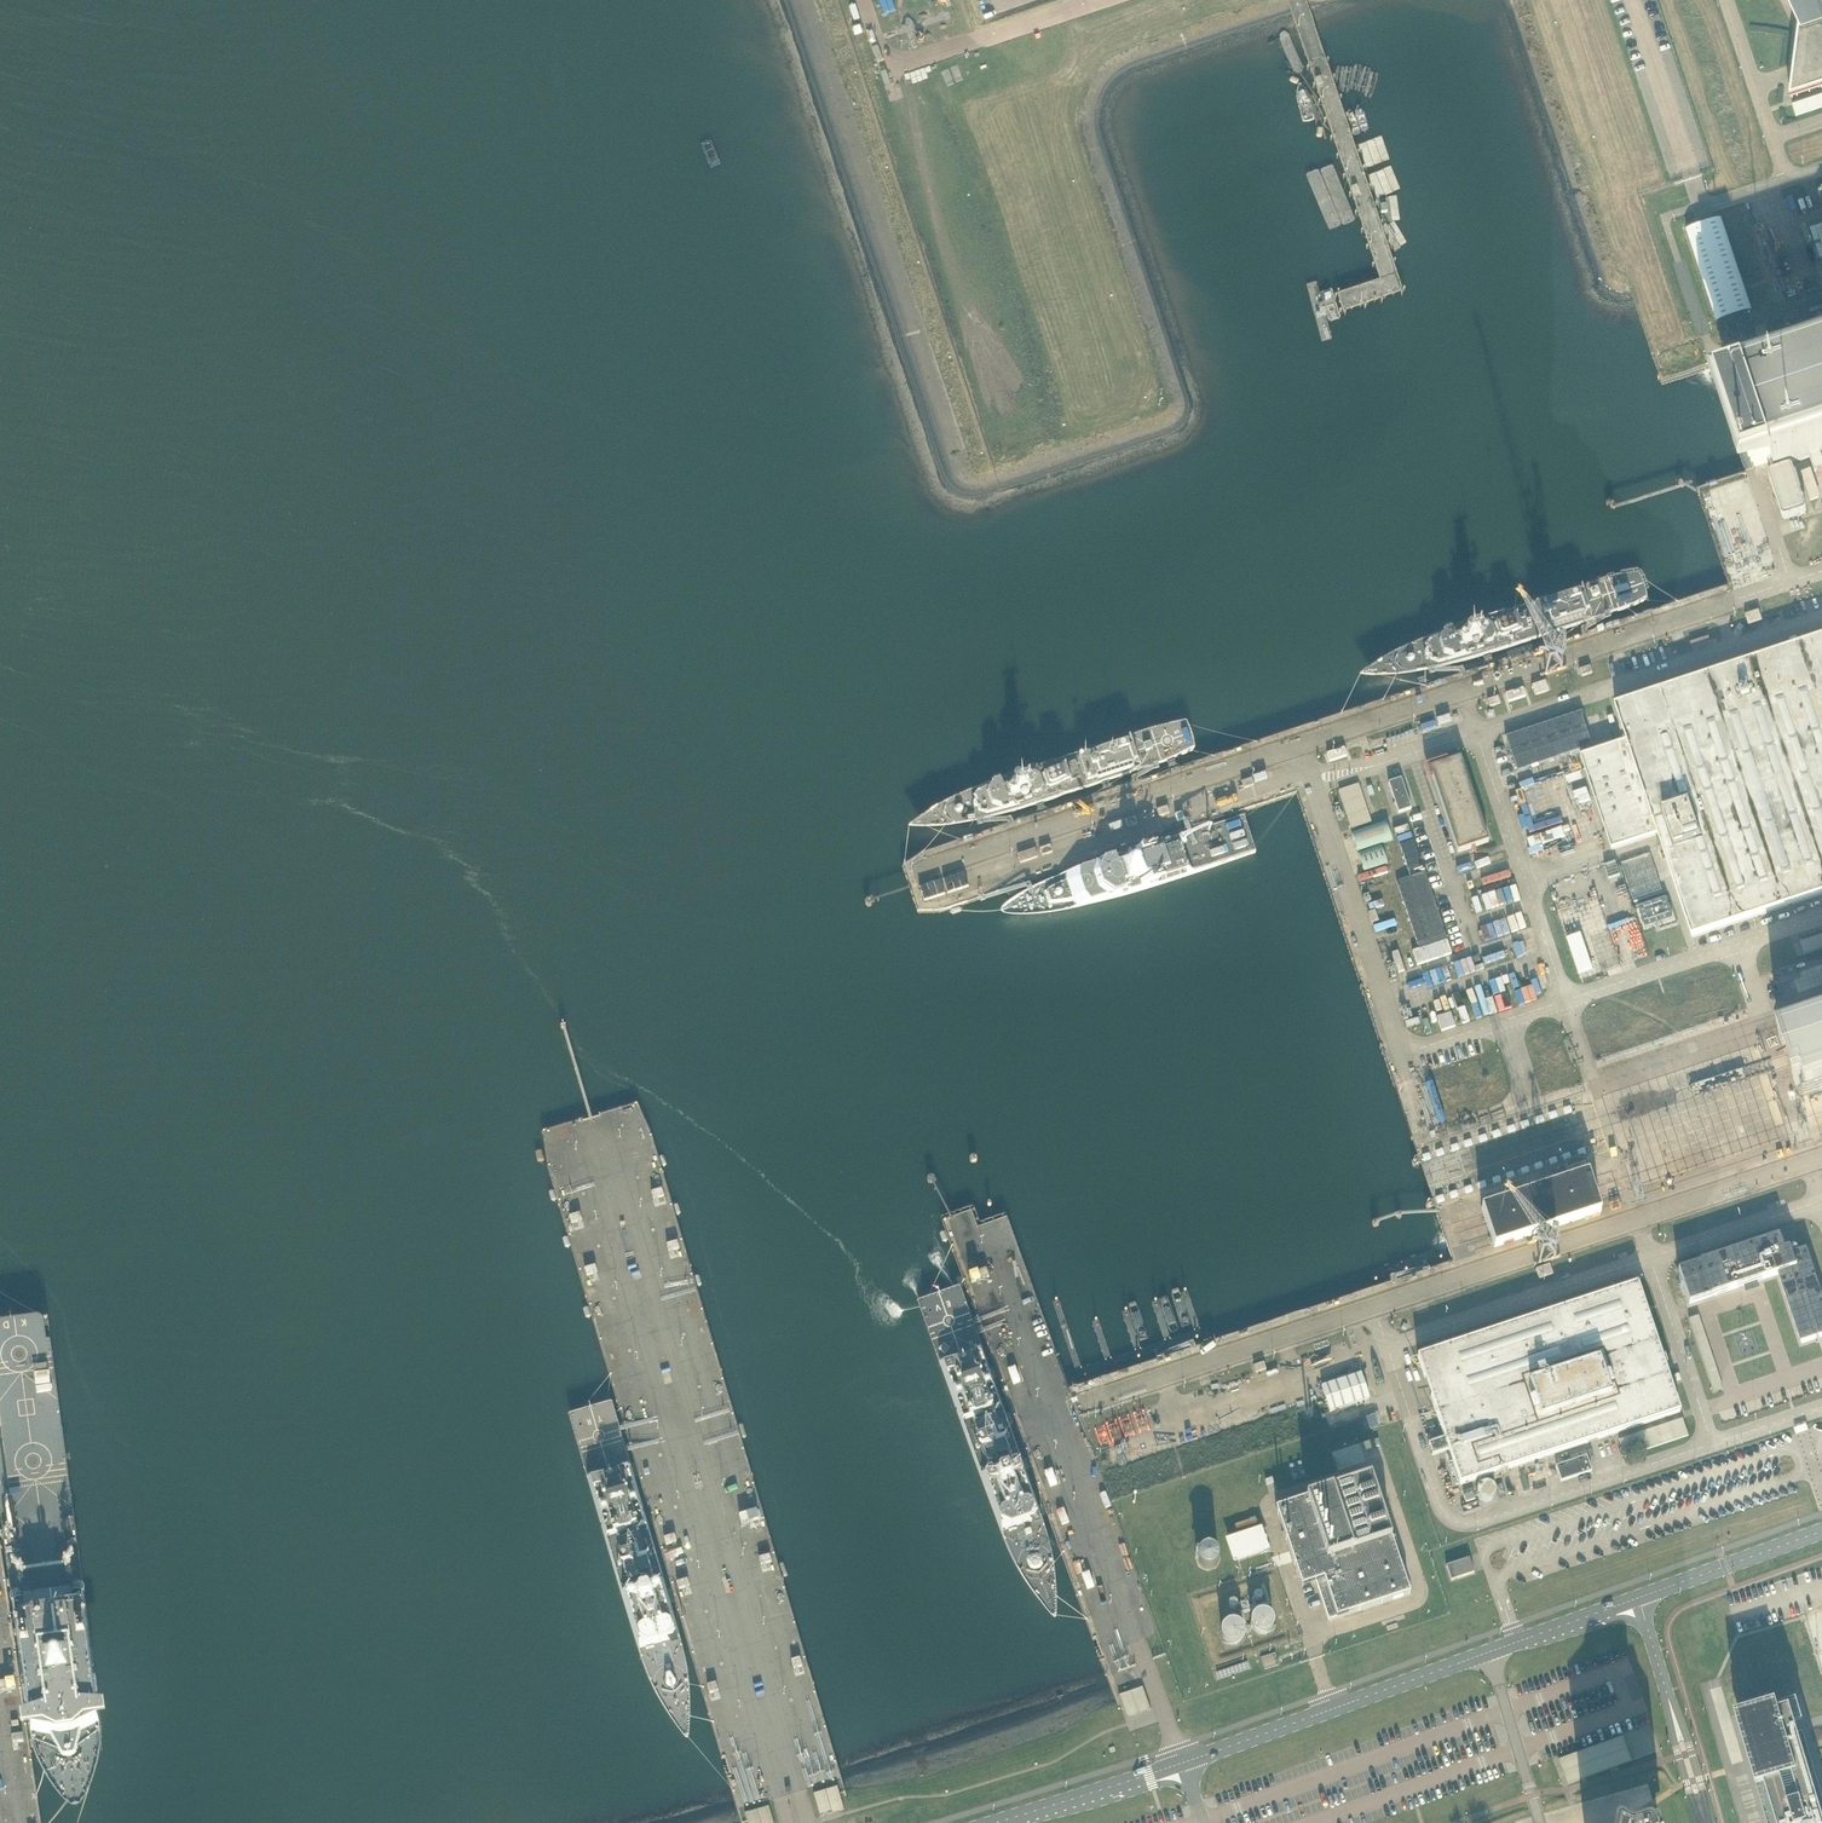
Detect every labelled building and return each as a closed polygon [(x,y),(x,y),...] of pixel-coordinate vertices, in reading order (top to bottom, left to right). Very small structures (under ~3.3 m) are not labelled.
[(1821,88),(1821,0),(1788,0),(1802,29),(1800,29),(1820,88),(1821,88)] [(1753,311),(1722,220),(1722,219),(1688,231),(1718,323),(1753,311)] [(1729,386),(1731,394),(1732,393),(1732,395),(1732,397),(1733,400),(1734,400),(1752,452),(1751,453),(1755,467),(1774,461),(1775,464),(1776,468),(1781,467),(1781,468),(1782,469),(1782,470),(1784,470),(1783,470),(1783,469),(1783,468),(1782,467),(1805,459),(1811,457),(1811,458),(1812,461),(1815,468),(1816,473),(1821,471),(1821,454),(1821,453),(1821,351),(1780,364),(1776,350),(1774,351),(1775,352),(1743,362),(1742,361),(1741,362),(1741,363),(1747,380),(1731,385),(1729,386)] [(1815,474),(1815,473),(1812,474),(1811,472),(1806,474),(1816,504),(1821,502),(1821,495),(1815,474)] [(1792,480),(1789,479),(1780,480),(1778,481),(1778,482),(1777,483),(1777,484),(1777,485),(1790,524),(1791,525),(1792,526),(1793,526),(1794,526),(1812,520),(1813,520),(1814,519),(1814,517),(1814,516),(1801,477),(1800,476),(1799,475),(1798,474),(1797,474),(1792,480)] [(1760,610),(1756,611),(1753,613),(1746,615),(1750,625),(1763,620),(1760,610)] [(1668,862),(1693,938),(1821,895),(1821,638),(1616,707),(1628,741),(1582,756),(1613,850),(1660,834),(1663,844),(1662,844),(1668,862)] [(1580,670),(1581,672),(1582,677),(1593,674),(1591,667),(1580,670)] [(1542,683),(1539,684),(1533,686),(1536,696),(1550,691),(1546,681),(1542,683)] [(1488,701),(1489,703),(1491,707),(1501,704),(1499,697),(1488,701)] [(1583,714),(1507,739),(1509,746),(1518,774),(1578,754),(1594,749),(1585,720),(1583,714)] [(1439,766),(1430,769),(1458,853),(1489,843),(1461,758),(1449,763),(1448,759),(1438,762),(1439,766)] [(1242,782),(1244,789),(1255,786),(1252,779),(1242,782)] [(1389,783),(1399,813),(1412,809),(1402,779),(1389,783)] [(1372,822),(1359,785),(1340,791),(1352,829),(1372,822)] [(1158,810),(1160,817),(1170,814),(1168,807),(1158,810)] [(1126,821),(1128,827),(1128,828),(1138,825),(1136,818),(1126,821)] [(1354,836),(1370,884),(1398,874),(1382,826),(1354,836)] [(1041,849),(1043,855),(1043,856),(1053,853),(1051,846),(1041,849)] [(1036,850),(1018,855),(1021,863),(1038,858),(1038,857),(1036,850)] [(1664,893),(1660,880),(1651,854),(1622,864),(1635,902),(1664,893)] [(1414,901),(1415,901),(1419,900),(1418,899),(1433,894),(1426,873),(1391,885),(1398,906),(1414,901)] [(1419,900),(1415,901),(1415,902),(1404,906),(1416,941),(1437,934),(1425,899),(1419,901),(1419,900)] [(1369,913),(1372,924),(1379,921),(1376,911),(1369,913)] [(1410,931),(1387,938),(1391,951),(1414,944),(1410,931)] [(1805,955),(1806,955),(1821,950),(1821,935),(1801,942),(1805,955)] [(1799,999),(1821,991),(1821,960),(1789,971),(1799,999)] [(1811,1027),(1811,1029),(1799,1033),(1798,1031),(1781,1037),(1782,1039),(1784,1039),(1786,1043),(1794,1040),(1805,1073),(1796,1076),(1798,1082),(1796,1083),(1797,1086),(1806,1083),(1810,1093),(1821,1089),(1821,1023),(1811,1027)] [(1565,1164),(1567,1171),(1586,1165),(1583,1158),(1565,1164)] [(1600,1205),(1598,1200),(1592,1182),(1593,1182),(1592,1178),(1592,1177),(1590,1174),(1483,1210),(1484,1213),(1485,1214),(1492,1235),(1494,1243),(1494,1244),(1496,1247),(1505,1244),(1512,1242),(1515,1241),(1515,1242),(1603,1213),(1602,1208),(1602,1207),(1601,1205),(1600,1205)] [(665,1197),(663,1190),(652,1192),(654,1200),(665,1197)] [(570,1217),(572,1224),(583,1221),(581,1214),(570,1217)] [(1679,1271),(1690,1304),(1780,1274),(1802,1343),(1821,1337),(1821,1290),(1808,1249),(1795,1253),(1793,1248),(1787,1250),(1783,1236),(1679,1271)] [(680,1249),(678,1242),(668,1245),(669,1252),(680,1249)] [(1550,1265),(1544,1267),(1539,1268),(1537,1269),(1540,1279),(1554,1275),(1550,1265)] [(598,1273),(596,1266),(586,1269),(588,1276),(598,1273)] [(986,1269),(970,1275),(973,1283),(988,1277),(990,1277),(987,1269),(986,1269)] [(1445,1439),(1453,1461),(1461,1486),(1503,1472),(1589,1443),(1681,1412),(1665,1366),(1663,1358),(1638,1284),(1418,1357),(1445,1439)] [(1254,1366),(1256,1371),(1257,1373),(1267,1370),(1265,1363),(1254,1366)] [(1020,1382),(1015,1368),(1009,1370),(1014,1385),(1020,1382)] [(1370,1399),(1367,1391),(1362,1374),(1322,1386),(1331,1412),(1370,1399)] [(1316,1417),(1313,1407),(1300,1411),(1303,1421),(1316,1417)] [(1375,1415),(1364,1419),(1367,1431),(1379,1427),(1375,1415)] [(1619,1440),(1623,1450),(1686,1429),(1683,1419),(1619,1440)] [(1807,1425),(1795,1429),(1796,1430),(1797,1435),(1809,1432),(1807,1426),(1807,1425)] [(1592,1472),(1587,1457),(1587,1456),(1557,1467),(1562,1482),(1592,1472)] [(1057,1484),(1052,1470),(1046,1473),(1051,1487),(1057,1484)] [(1301,1501),(1277,1509),(1279,1515),(1280,1518),(1281,1520),(1285,1532),(1285,1534),(1286,1537),(1293,1559),(1295,1564),(1297,1570),(1297,1571),(1304,1568),(1314,1565),(1315,1567),(1316,1569),(1312,1570),(1312,1571),(1313,1571),(1322,1602),(1324,1606),(1328,1618),(1329,1622),(1374,1606),(1411,1594),(1408,1588),(1412,1587),(1403,1560),(1399,1561),(1398,1556),(1395,1547),(1393,1541),(1391,1536),(1390,1533),(1394,1531),(1378,1483),(1374,1484),(1372,1477),(1329,1491),(1327,1492),(1325,1493),(1306,1499),(1303,1500),(1301,1501)] [(1464,1496),(1467,1503),(1476,1500),(1474,1493),(1464,1496)] [(747,1514),(749,1521),(759,1518),(757,1511),(747,1514)] [(1267,1550),(1261,1530),(1252,1533),(1229,1541),(1235,1560),(1237,1560),(1267,1550)] [(665,1538),(667,1545),(677,1542),(675,1535),(665,1538)] [(1215,1568),(1217,1567),(1218,1565),(1219,1563),(1220,1561),(1220,1559),(1219,1556),(1218,1554),(1217,1553),(1215,1551),(1213,1550),(1211,1550),(1209,1549),(1207,1550),(1204,1551),(1203,1552),(1201,1554),(1200,1556),(1200,1558),(1200,1560),(1200,1563),(1201,1565),(1202,1566),(1204,1568),(1206,1569),(1208,1569),(1210,1569),(1213,1569),(1215,1568)] [(760,1558),(762,1565),(772,1562),(770,1555),(760,1558)] [(1475,1573),(1470,1558),(1447,1566),(1452,1581),(1475,1573)] [(1094,1587),(1089,1573),(1083,1575),(1088,1589),(1094,1587)] [(678,1582),(680,1589),(690,1586),(688,1579),(678,1582)] [(1261,1601),(1262,1600),(1262,1599),(1263,1599),(1263,1598),(1263,1597),(1263,1596),(1262,1595),(1262,1594),(1261,1594),(1260,1593),(1259,1593),(1258,1593),(1257,1594),(1256,1594),(1255,1595),(1255,1596),(1255,1597),(1255,1598),(1255,1599),(1256,1600),(1257,1601),(1258,1601),(1259,1601),(1260,1601),(1261,1601)] [(1236,1608),(1237,1607),(1237,1606),(1238,1606),(1238,1605),(1237,1604),(1237,1603),(1236,1602),(1235,1601),(1234,1601),(1233,1601),(1232,1601),(1232,1602),(1231,1602),(1230,1603),(1230,1604),(1230,1605),(1230,1606),(1230,1607),(1231,1608),(1232,1609),(1233,1609),(1234,1609),(1235,1609),(1236,1608)] [(1269,1633),(1271,1632),(1272,1630),(1273,1627),(1274,1625),(1274,1623),(1274,1620),(1273,1618),(1271,1616),(1269,1614),(1267,1613),(1264,1613),(1262,1612),(1260,1613),(1257,1614),(1255,1615),(1254,1617),(1253,1620),(1252,1622),(1252,1624),(1252,1627),(1253,1629),(1255,1631),(1257,1633),(1259,1634),(1261,1634),(1264,1634),(1266,1634),(1269,1633)] [(1239,1643),(1241,1641),(1243,1640),(1244,1637),(1244,1635),(1244,1632),(1244,1630),(1243,1628),(1241,1626),(1239,1624),(1237,1623),(1235,1622),(1232,1622),(1230,1623),(1228,1624),(1226,1625),(1224,1627),(1223,1629),(1222,1632),(1222,1634),(1223,1637),(1224,1639),(1225,1641),(1227,1643),(1229,1644),(1232,1644),(1234,1644),(1237,1644),(1239,1643)] [(1261,1658),(1265,1670),(1275,1667),(1280,1665),(1278,1661),(1278,1659),(1277,1658),(1276,1654),(1261,1658)] [(792,1661),(795,1669),(803,1666),(800,1658),(792,1661)] [(0,1683),(0,1692),(17,1689),(16,1681),(0,1683)] [(708,1685),(711,1694),(719,1691),(716,1683),(708,1685)] [(1120,1696),(1128,1718),(1151,1710),(1143,1688),(1120,1696)] [(1741,1722),(1760,1788),(1766,1787),(1772,1806),(1775,1805),(1778,1815),(1775,1816),(1777,1822),(1821,1822),(1821,1799),(1818,1800),(1816,1793),(1821,1791),(1815,1771),(1810,1752),(1808,1745),(1806,1740),(1805,1736),(1805,1735),(1799,1736),(1796,1726),(1799,1725),(1793,1707),(1741,1722)] [(13,1736),(14,1743),(25,1742),(24,1735),(13,1736)] [(1559,1759),(1568,1784),(1584,1779),(1616,1767),(1632,1761),(1623,1736),(1559,1759)] [(845,1810),(838,1787),(814,1794),(821,1817),(845,1810)] [(746,1814),(748,1822),(775,1822),(770,1807),(746,1814)]
